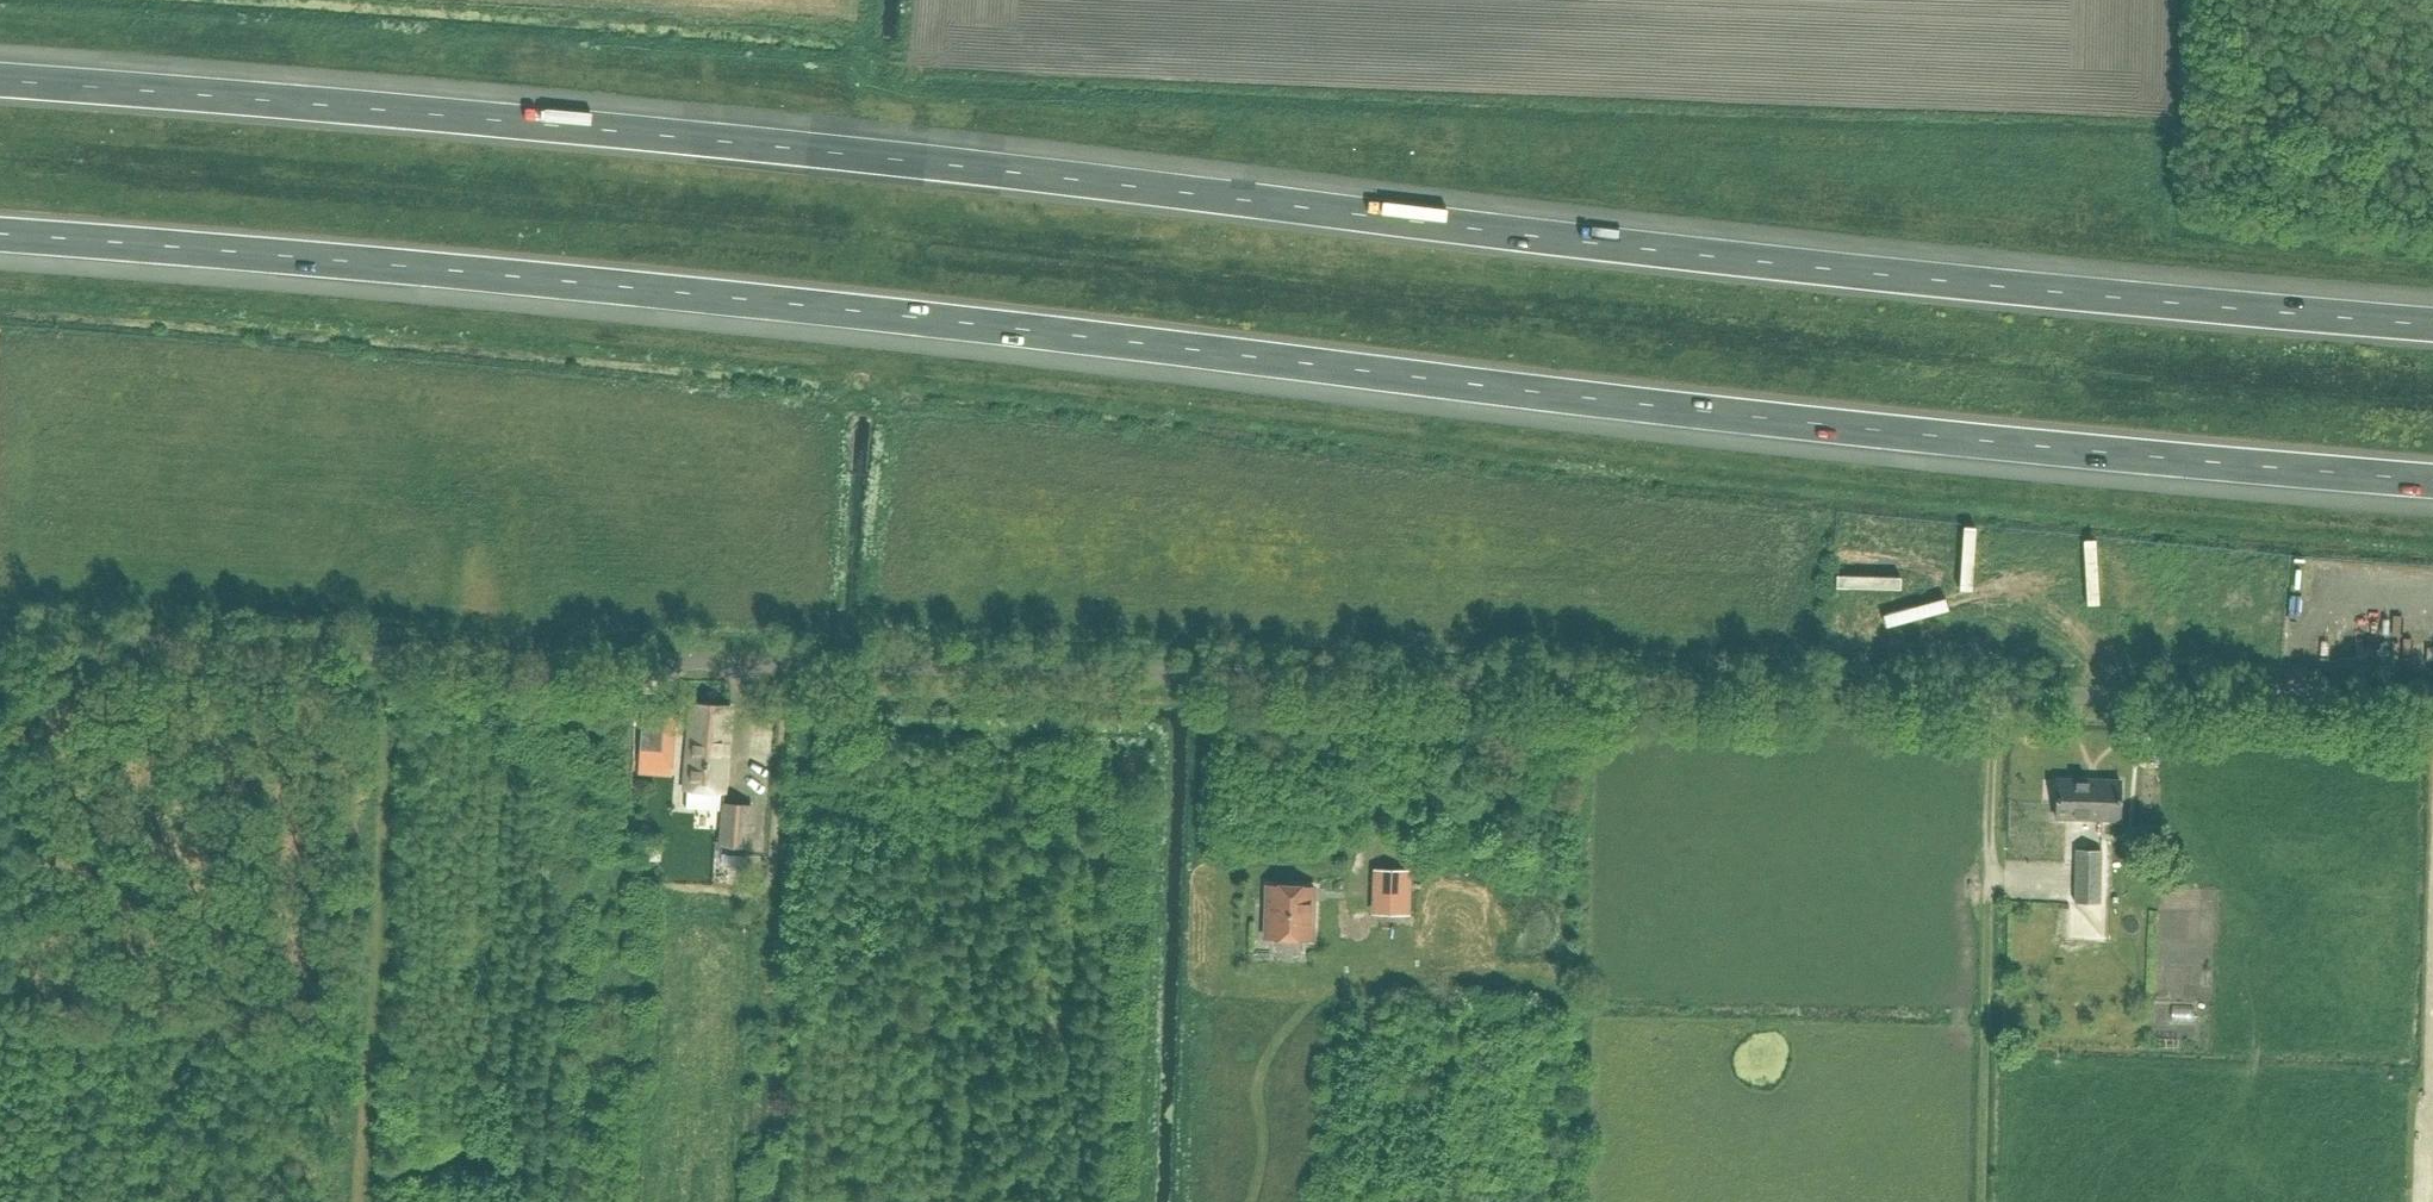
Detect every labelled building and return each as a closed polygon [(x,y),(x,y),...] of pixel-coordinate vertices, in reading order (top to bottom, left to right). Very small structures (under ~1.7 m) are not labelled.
[(2019,281),(2041,281),(2041,268),(2019,268),(2019,281)] [(2045,283),(2067,283),(2066,269),(2045,270),(2045,283)] [(730,707),(690,704),(684,790),(724,793),(730,707)] [(2056,818),(2120,819),(2121,780),(2057,779),(2056,818)] [(724,803),(720,846),(723,846),(722,855),(745,857),(746,848),(748,848),(752,805),(724,803)] [(2101,903),(2101,850),(2075,849),(2073,903),(2101,903)] [(1408,871),(1377,870),(1375,913),(1406,914),(1408,871)] [(1314,887),(1266,885),(1265,938),(1312,939),(1314,887)] [(2074,937),(2105,936),(2104,909),(2073,910),(2074,937)]
